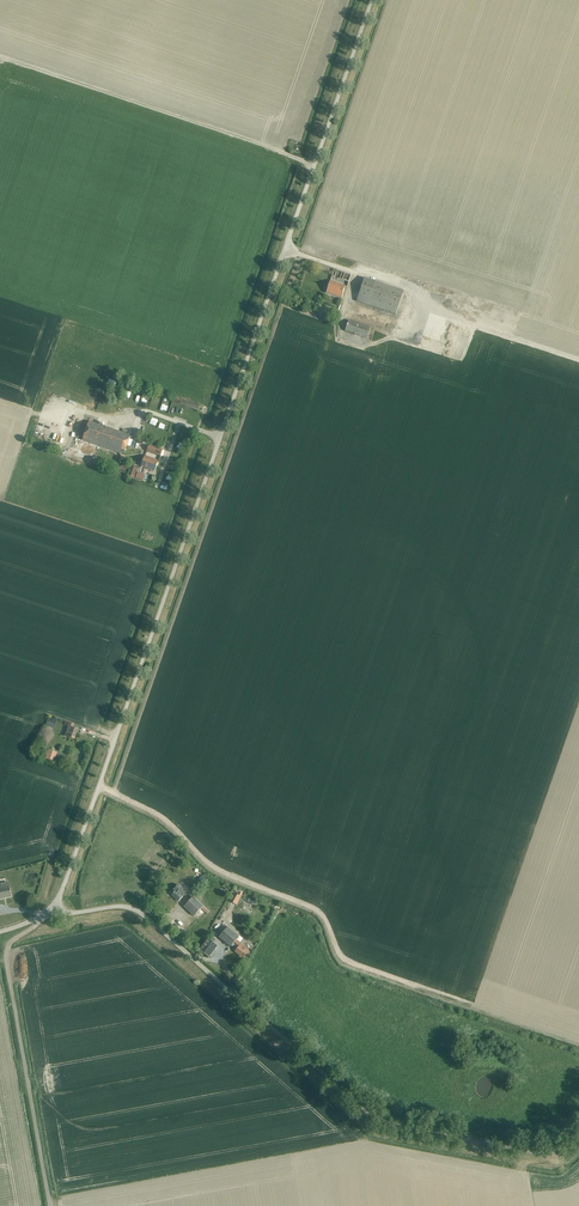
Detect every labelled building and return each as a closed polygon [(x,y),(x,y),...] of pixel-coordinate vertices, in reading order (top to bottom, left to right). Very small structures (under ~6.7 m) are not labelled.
[(292,141),(288,151),(297,154),(300,144),(292,141)] [(349,282),(351,275),(334,269),(332,276),(349,282)] [(396,314),(404,291),(365,278),(357,301),(396,314)] [(347,288),(347,287),(330,281),(327,293),(342,297),(345,288),(347,288)] [(349,320),(345,331),(367,339),(371,327),(349,320)] [(179,398),(173,396),(171,402),(177,404),(179,398)] [(124,455),(130,436),(89,422),(82,440),(124,455)] [(147,451),(160,456),(163,450),(149,445),(147,451)] [(155,471),(159,461),(145,456),(141,466),(155,471)] [(133,467),(128,480),(133,481),(138,468),(133,467)] [(48,718),(46,725),(54,728),(57,721),(48,718)] [(74,740),(78,729),(73,728),(74,725),(66,721),(64,725),(68,727),(65,736),(74,740)] [(54,761),(57,752),(48,749),(45,758),(54,761)] [(208,880),(204,876),(199,881),(203,885),(208,880)] [(185,892),(178,885),(174,889),(176,891),(172,895),(178,902),(183,897),(181,896),(183,894),(185,892)] [(0,889),(0,899),(11,896),(9,887),(0,889)] [(237,905),(241,897),(234,893),(230,901),(237,905)] [(194,916),(203,907),(193,897),(183,907),(194,916)] [(224,925),(217,933),(222,937),(221,939),(232,949),(234,946),(237,949),(241,944),(236,939),(237,938),(238,937),(224,925)] [(199,950),(201,951),(209,957),(217,946),(208,938),(199,950)] [(248,954),(251,952),(241,944),(237,949),(236,951),(243,957),(247,953),(248,954)]
